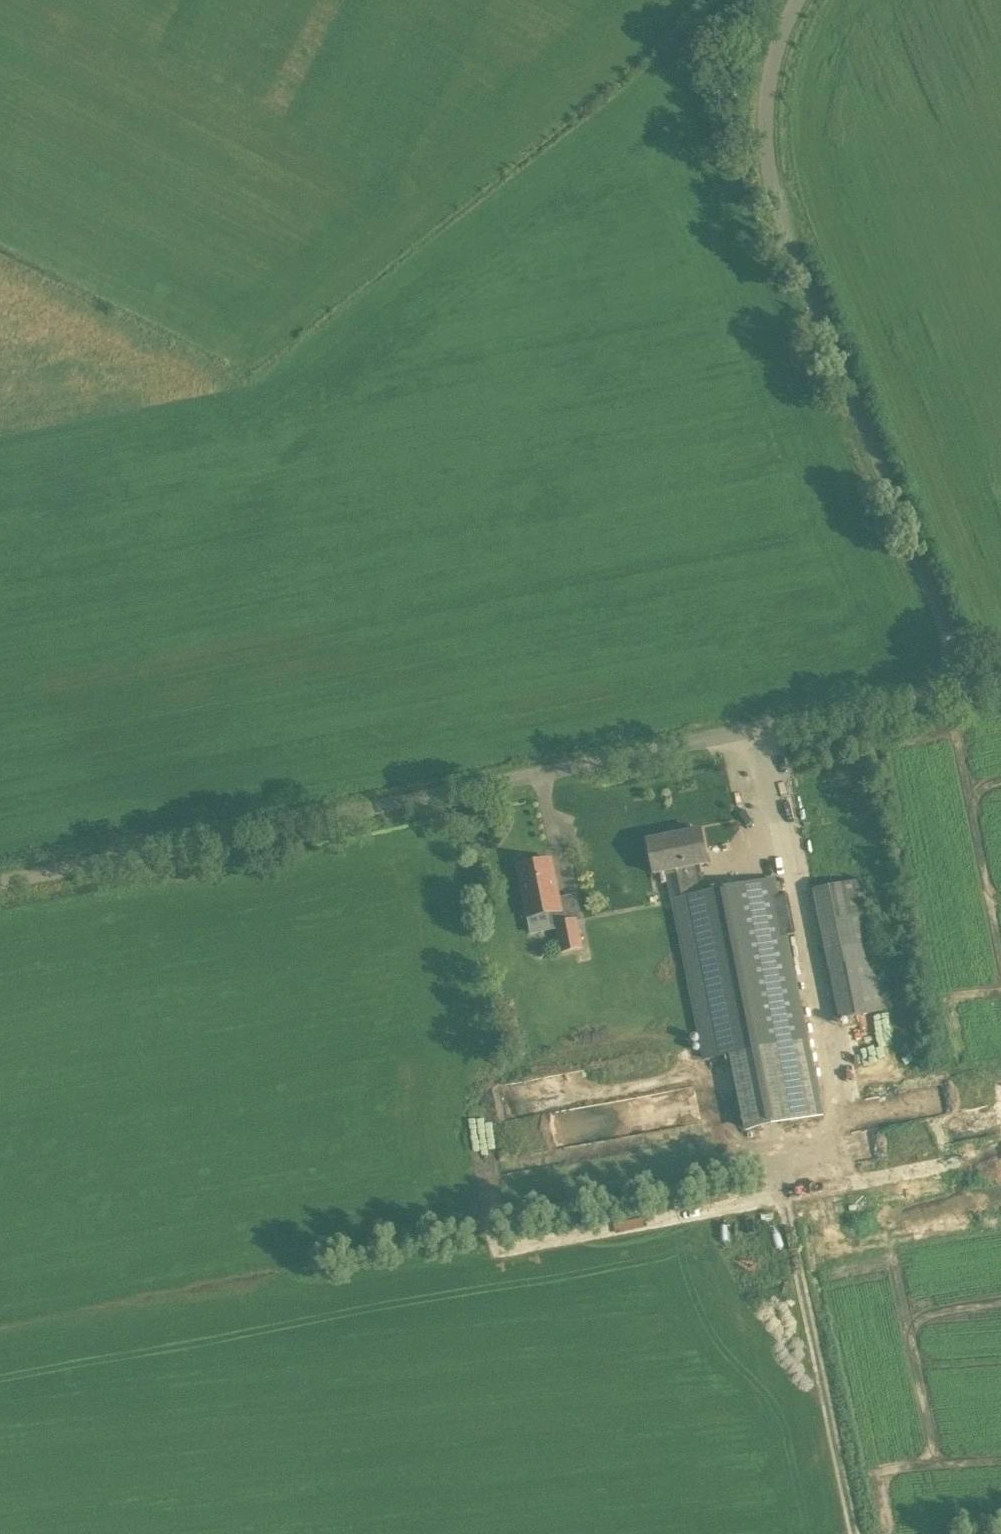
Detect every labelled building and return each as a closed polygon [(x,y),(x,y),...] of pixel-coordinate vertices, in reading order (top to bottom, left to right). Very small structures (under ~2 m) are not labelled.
[(786,932),(796,930),(789,893),(779,895),(775,877),(705,892),(700,865),(707,864),(701,830),(647,840),(653,874),(667,872),(704,1060),(729,1055),(745,1132),(823,1116),(786,932)] [(528,918),(561,912),(551,859),(518,865),(528,918)] [(839,1019),(888,1009),(862,878),(812,889),(839,1019)] [(557,922),(562,952),(584,948),(578,918),(557,922)]
